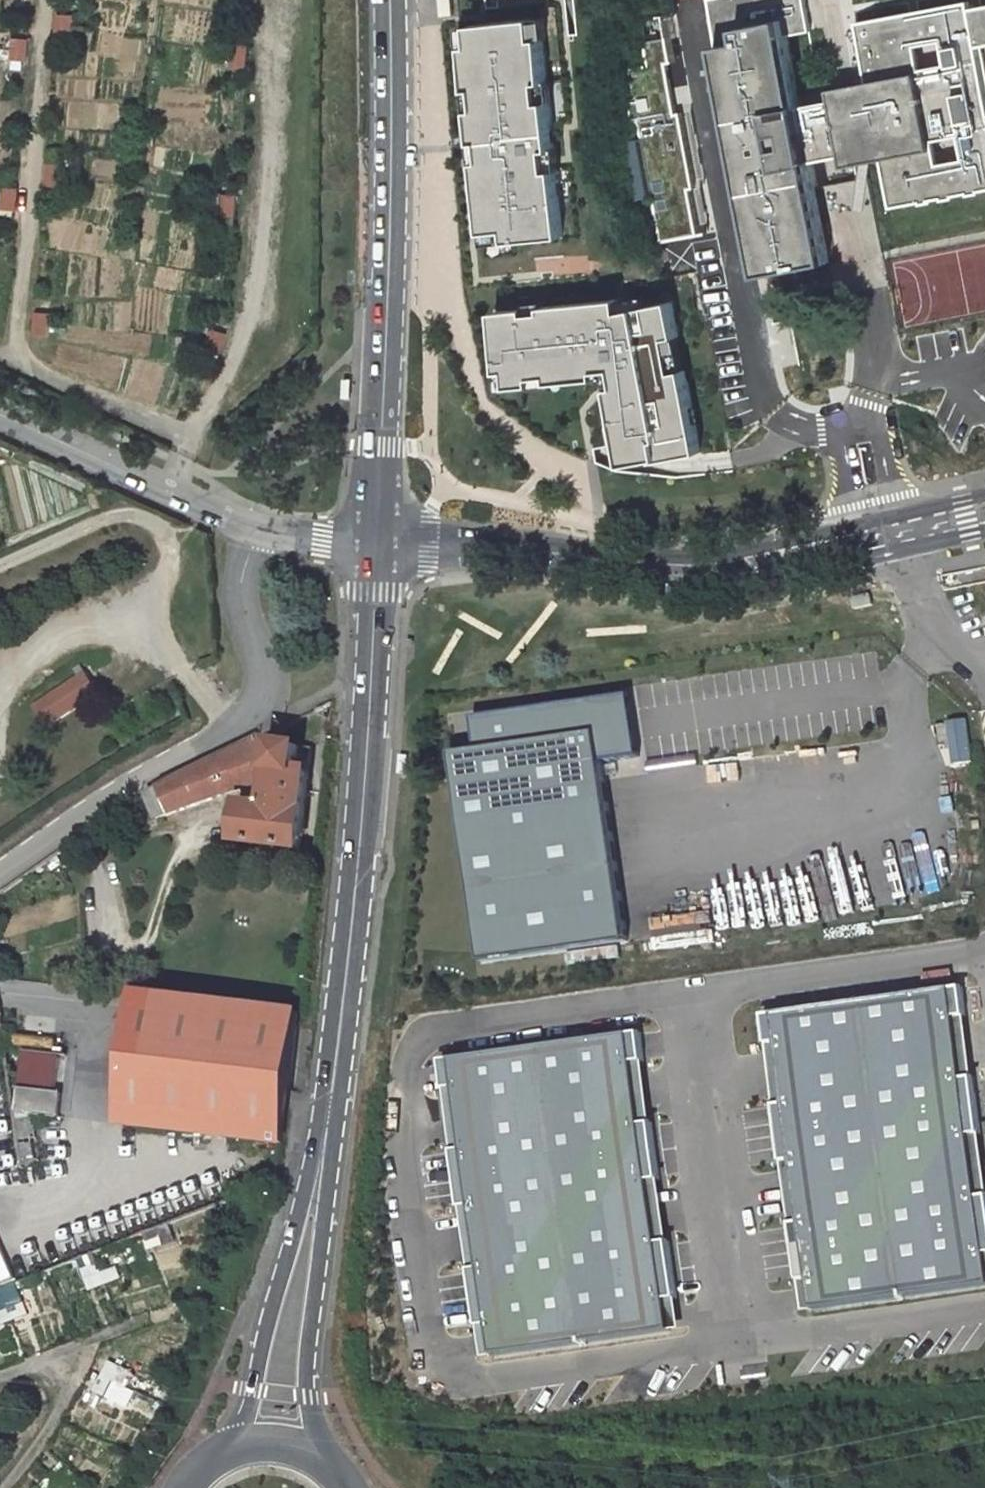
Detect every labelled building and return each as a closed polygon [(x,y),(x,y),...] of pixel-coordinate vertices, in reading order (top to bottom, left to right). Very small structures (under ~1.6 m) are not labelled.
[(855,35),(868,91),(870,102),(831,111),(798,118),(783,48),(811,43),(801,0),(759,0),(710,9),(764,284),(830,272),(809,174),(842,167),(881,159),(883,170),(892,219),(984,200),(984,14),(965,18),(963,12),(855,35)] [(556,20),(476,28),(496,234),(521,231),(522,243),(578,237),(556,20)] [(646,125),(668,245),(701,239),(691,190),(695,189),(681,115),(677,116),(668,64),(671,64),(667,40),(651,42),(655,67),(636,70),(641,98),(632,99),(637,126),(646,125)] [(868,91),(828,98),(831,111),(870,102),(868,91)] [(842,167),(844,179),(883,170),(881,159),(842,167)] [(636,299),(505,314),(513,389),(626,378),(642,466),(682,458),(653,310),(637,313),(636,299)] [(684,303),(653,310),(682,458),(714,454),(684,303)] [(354,397),(354,379),(346,379),(346,397),(354,397)] [(46,725),(102,700),(90,673),(34,698),(46,725)] [(472,717),(477,749),(596,732),(600,762),(639,756),(631,694),(472,717)] [(971,760),(965,717),(937,721),(943,764),(971,760)] [(477,749),(451,753),(455,780),(481,964),(581,949),(608,946),(628,943),(600,762),(596,732),(477,749)] [(254,741),(146,796),(157,821),(267,779),(254,741)] [(310,747),(273,744),(265,806),(243,804),(239,842),(299,848),(310,747)] [(410,773),(410,756),(401,756),(401,773),(410,773)] [(763,1016),(768,1049),(782,1047),(790,1106),(777,1108),(786,1168),(799,1166),(808,1225),(795,1227),(803,1284),(816,1282),(820,1310),(984,1286),(984,1198),(976,1137),(984,1136),(984,1128),(978,1080),(967,1082),(958,1020),(969,1018),(964,986),(763,1016)] [(297,1013),(138,994),(123,1125),(282,1143),(297,1013)] [(969,1018),(958,1020),(967,1082),(978,1080),(969,1018)] [(645,1031),(444,1060),(449,1093),(462,1091),(471,1150),(458,1152),(467,1212),(480,1210),(489,1269),(476,1271),(484,1328),(497,1326),(501,1354),(677,1328),(673,1302),(685,1300),(676,1243),(666,1245),(657,1181),(667,1180),(659,1124),(648,1126),(639,1064),(650,1062),(645,1031)] [(782,1047),(768,1049),(777,1108),(790,1106),(782,1047)] [(21,1084),(58,1089),(62,1055),(25,1050),(21,1084)] [(650,1062),(639,1064),(648,1126),(659,1124),(650,1062)] [(61,1093),(18,1088),(16,1110),(59,1115),(61,1093)] [(462,1091),(449,1093),(458,1152),(471,1150),(462,1091)] [(32,1113),(13,1111),(17,1140),(36,1137),(32,1113)] [(976,1137),(984,1198),(984,1136),(976,1137)] [(20,1164),(39,1161),(36,1137),(17,1140),(20,1164)] [(799,1166),(786,1168),(795,1227),(808,1225),(799,1166)] [(667,1180),(657,1181),(666,1245),(676,1243),(667,1180)] [(480,1210),(467,1212),(476,1271),(489,1269),(480,1210)] [(816,1282),(803,1284),(807,1312),(820,1310),(816,1282)] [(685,1300),(673,1302),(677,1328),(689,1327),(685,1300)] [(497,1326),(484,1328),(488,1356),(501,1354),(497,1326)] [(110,1360),(100,1387),(127,1396),(136,1370),(110,1360)]
